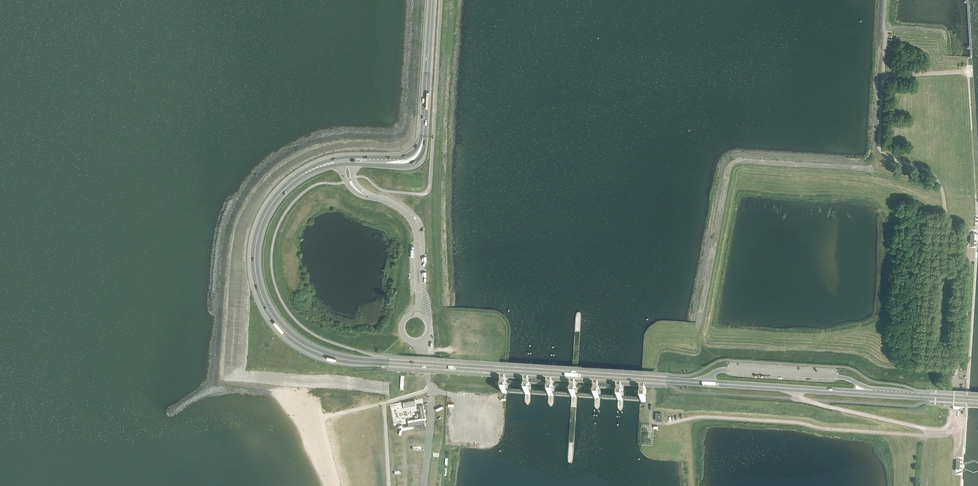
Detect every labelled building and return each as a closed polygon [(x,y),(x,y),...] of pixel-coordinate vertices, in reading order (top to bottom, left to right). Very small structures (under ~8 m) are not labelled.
[(400,427),(401,430),(425,425),(424,423),(424,422),(424,420),(424,419),(426,419),(423,405),(418,406),(420,418),(407,420),(408,422),(408,423),(408,425),(408,426),(400,427)]
